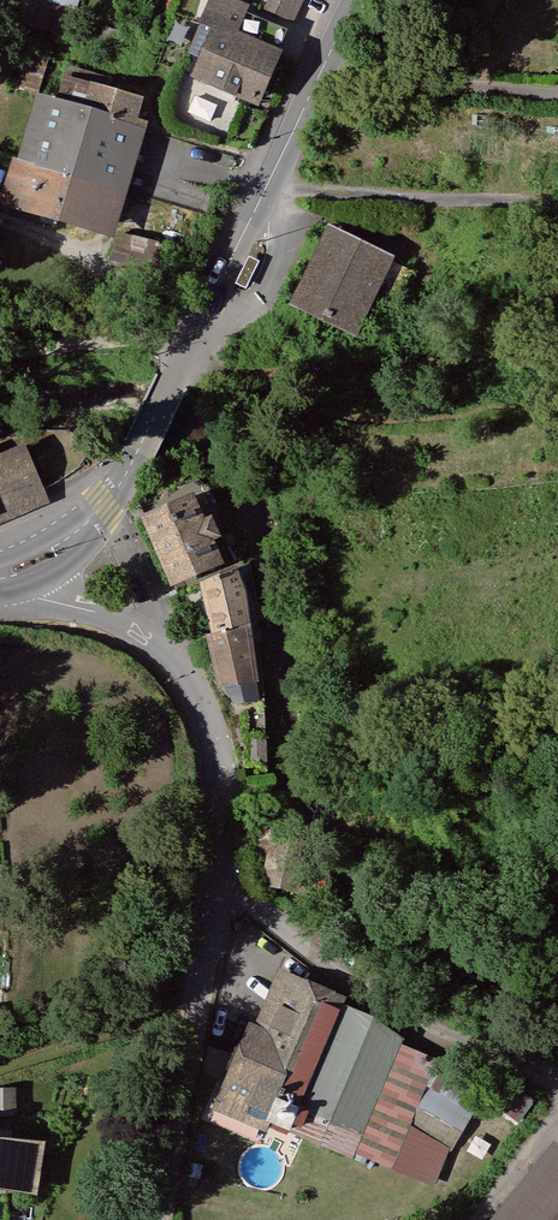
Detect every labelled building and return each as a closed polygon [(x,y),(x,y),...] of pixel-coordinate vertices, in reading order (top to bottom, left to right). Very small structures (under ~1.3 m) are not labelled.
[(6,21),(50,36),(60,10),(33,1),(30,0),(13,0),(6,21)] [(33,1),(60,10),(64,0),(34,0),(33,1)] [(200,30),(180,75),(239,100),(259,55),(269,33),(229,17),(231,12),(207,0),(199,0),(188,25),(200,30)] [(271,7),(305,15),(309,0),(273,0),(271,7)] [(0,76),(0,83),(10,87),(19,55),(10,52),(7,51),(0,76)] [(19,55),(10,87),(27,92),(32,75),(36,60),(19,55)] [(27,92),(24,98),(40,103),(74,113),(82,91),(32,75),(27,92)] [(82,91),(74,113),(114,126),(121,103),(82,91)] [(24,98),(21,107),(38,112),(40,103),(24,98)] [(21,107),(14,136),(28,140),(103,162),(114,126),(74,113),(40,103),(38,112),(21,107)] [(14,136),(6,160),(20,164),(28,140),(14,136)] [(28,140),(20,164),(95,188),(103,162),(28,140)] [(95,188),(20,164),(6,160),(0,179),(0,204),(83,228),(95,188)] [(334,235),(297,305),(348,330),(385,260),(334,235)] [(236,283),(246,288),(259,261),(250,256),(236,283)] [(393,263),(377,294),(395,303),(411,272),(393,263)] [(20,438),(0,446),(0,519),(47,499),(20,438)] [(220,558),(189,487),(137,511),(168,581),(220,558)] [(234,563),(196,577),(207,628),(246,617),(241,584),(234,563)] [(246,617),(207,628),(202,630),(216,684),(221,683),(254,676),(246,617)] [(254,676),(221,683),(232,702),(257,698),(254,676)] [(263,735),(245,736),(245,761),(264,760),(263,735)] [(269,834),(259,883),(298,891),(308,842),(269,834)] [(345,995),(278,966),(253,1023),(247,1021),(209,1107),(264,1131),(269,1120),(287,1128),(324,1042),(342,1002),(345,995)] [(370,1014),(342,1002),(324,1042),(287,1128),(286,1132),(352,1159),(355,1153),(400,1044),(403,1037),(370,1014)] [(437,1059),(400,1044),(355,1153),(391,1168),(437,1059)] [(486,1087),(437,1059),(391,1168),(429,1185),(444,1149),(450,1152),(486,1087)] [(45,1138),(0,1132),(0,1185),(36,1191),(45,1138)] [(554,1140),(490,1219),(557,1219),(557,1143),(554,1140)]
